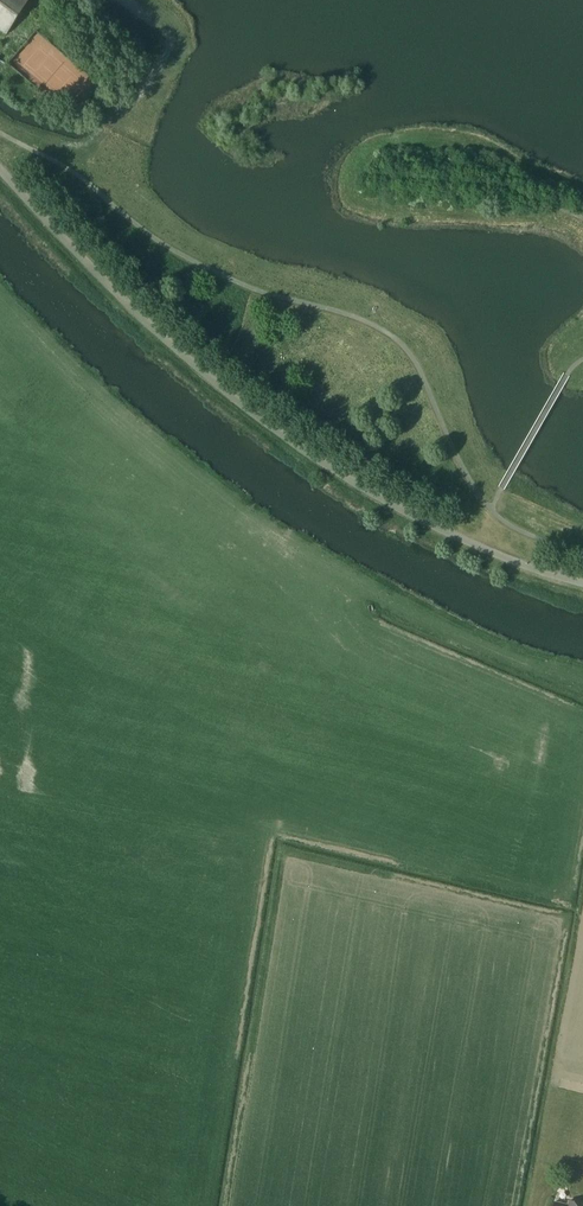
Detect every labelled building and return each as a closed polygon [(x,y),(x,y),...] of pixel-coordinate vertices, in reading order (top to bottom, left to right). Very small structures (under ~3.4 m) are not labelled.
[(6,34),(27,0),(0,0),(0,30),(6,34)]
